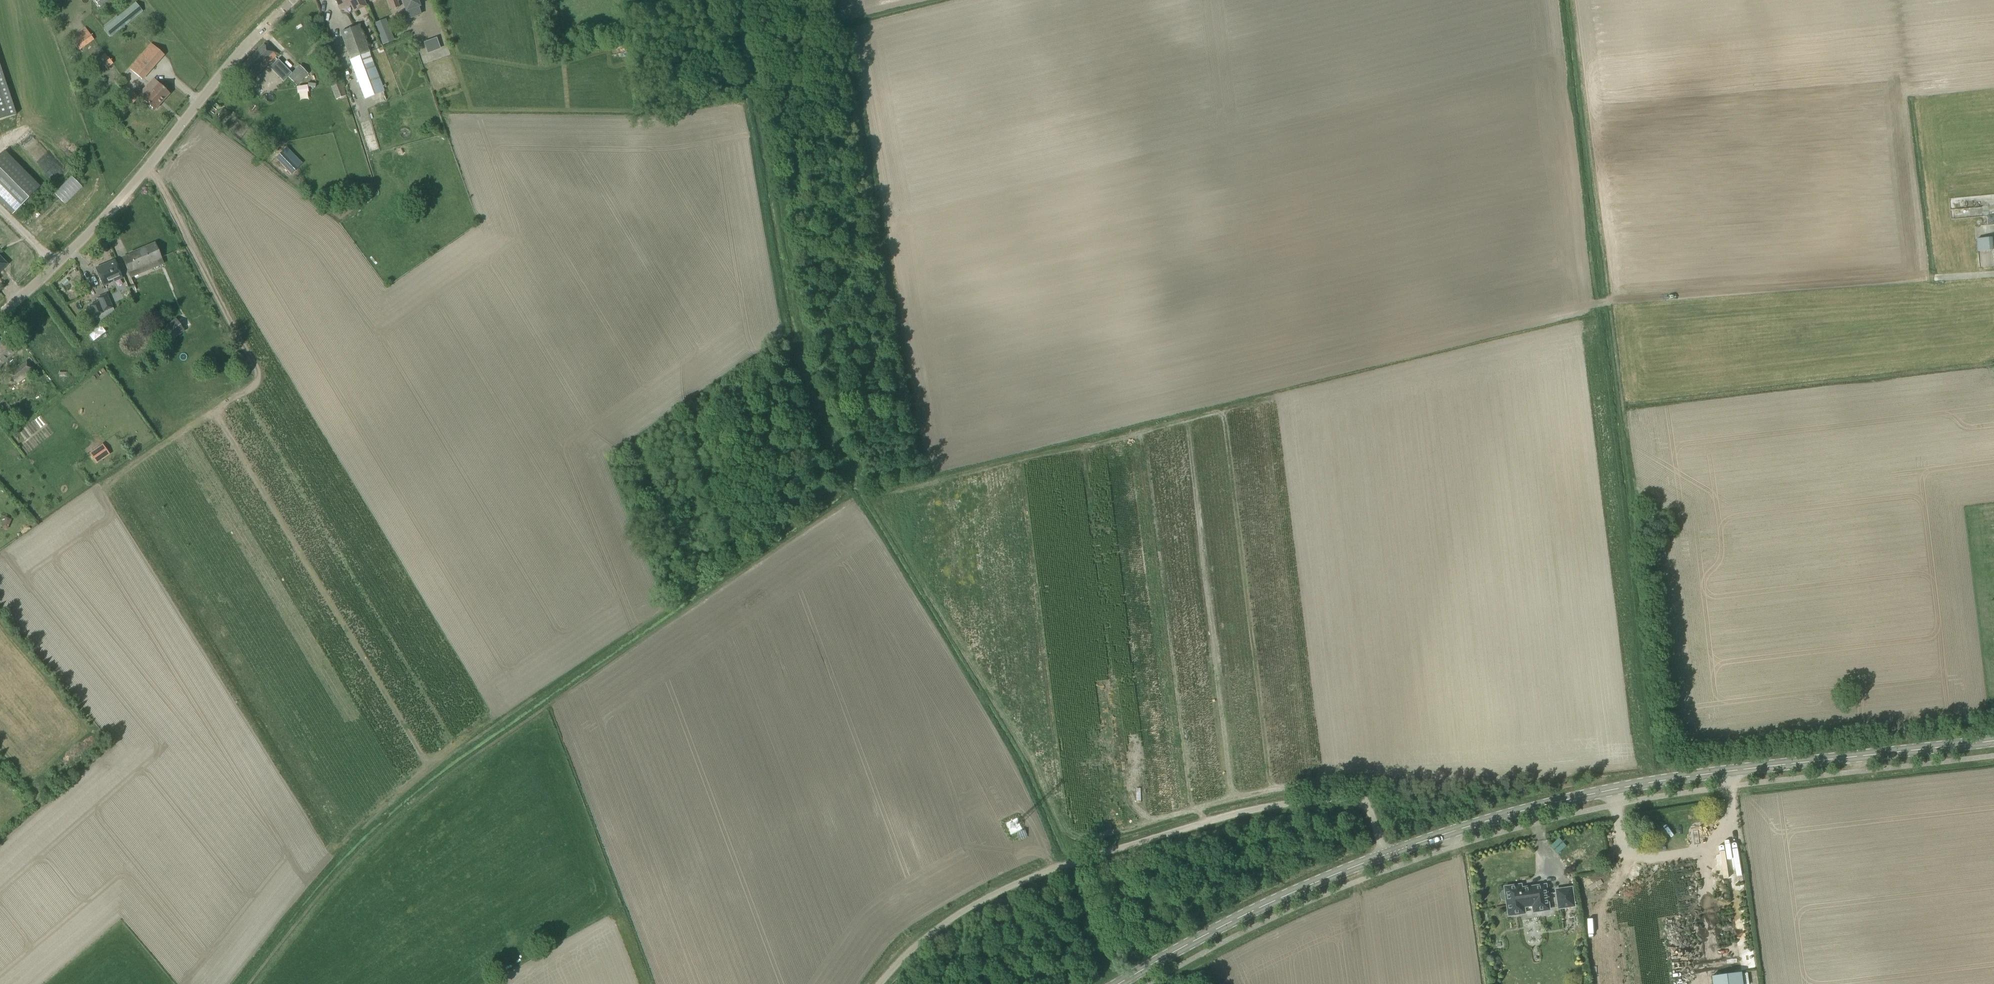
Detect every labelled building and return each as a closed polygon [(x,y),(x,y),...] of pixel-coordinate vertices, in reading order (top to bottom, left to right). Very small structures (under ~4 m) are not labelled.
[(351,4),(354,12),(366,6),(363,0),(349,0),(351,4)] [(396,0),(388,0),(391,9),(398,7),(396,0)] [(410,19),(421,15),(416,0),(403,0),(410,19)] [(112,37),(142,11),(135,2),(104,27),(112,37)] [(374,23),(383,45),(394,40),(386,19),(374,23)] [(341,32),(350,59),(369,52),(359,26),(341,32)] [(86,29),(71,40),(79,50),(94,40),(86,29)] [(437,38),(424,42),(427,53),(440,49),(437,38)] [(164,54),(151,43),(129,68),(142,80),(164,54)] [(236,72),(243,79),(247,84),(278,54),(268,43),(266,46),(264,44),(236,72)] [(113,63),(107,55),(101,60),(107,68),(113,63)] [(296,85),(308,74),(299,65),(288,76),(296,85)] [(0,66),(0,120),(16,115),(0,66)] [(117,82),(122,87),(127,82),(122,76),(117,82)] [(169,93),(162,87),(158,84),(153,79),(148,85),(138,95),(147,103),(154,109),(155,108),(157,109),(159,106),(159,104),(169,93)] [(331,85),(336,100),(346,96),(341,82),(331,85)] [(279,100),(285,94),(278,89),(273,95),(279,100)] [(135,105),(126,97),(115,109),(123,117),(135,105)] [(283,150),(275,158),(291,174),(298,167),(283,150)] [(2,152),(0,155),(0,200),(13,213),(38,189),(2,152)] [(65,204),(83,187),(72,175),(54,192),(65,204)] [(1978,251),(1993,250),(1992,237),(1977,239),(1978,251)] [(163,264),(159,252),(155,243),(129,254),(130,255),(122,258),(126,267),(131,277),(163,264)] [(119,269),(115,260),(95,268),(103,286),(110,283),(109,281),(114,279),(114,281),(123,278),(119,269)] [(104,313),(103,311),(112,308),(106,293),(96,297),(98,302),(90,306),(95,317),(104,313)] [(176,317),(159,329),(169,343),(186,331),(176,317)] [(11,346),(5,339),(0,343),(0,367),(16,352),(11,346)] [(88,452),(95,463),(110,455),(103,443),(88,452)] [(1502,891),(1500,894),(1501,899),(1504,901),(1508,900),(1510,914),(1526,912),(1525,907),(1532,906),(1533,911),(1548,909),(1546,896),(1545,886),(1521,889),(1520,886),(1506,888),(1506,890),(1502,891)] [(1560,907),(1573,905),(1571,888),(1557,890),(1560,907)] [(1713,983),(1744,983),(1742,972),(1712,976),(1713,983)]
